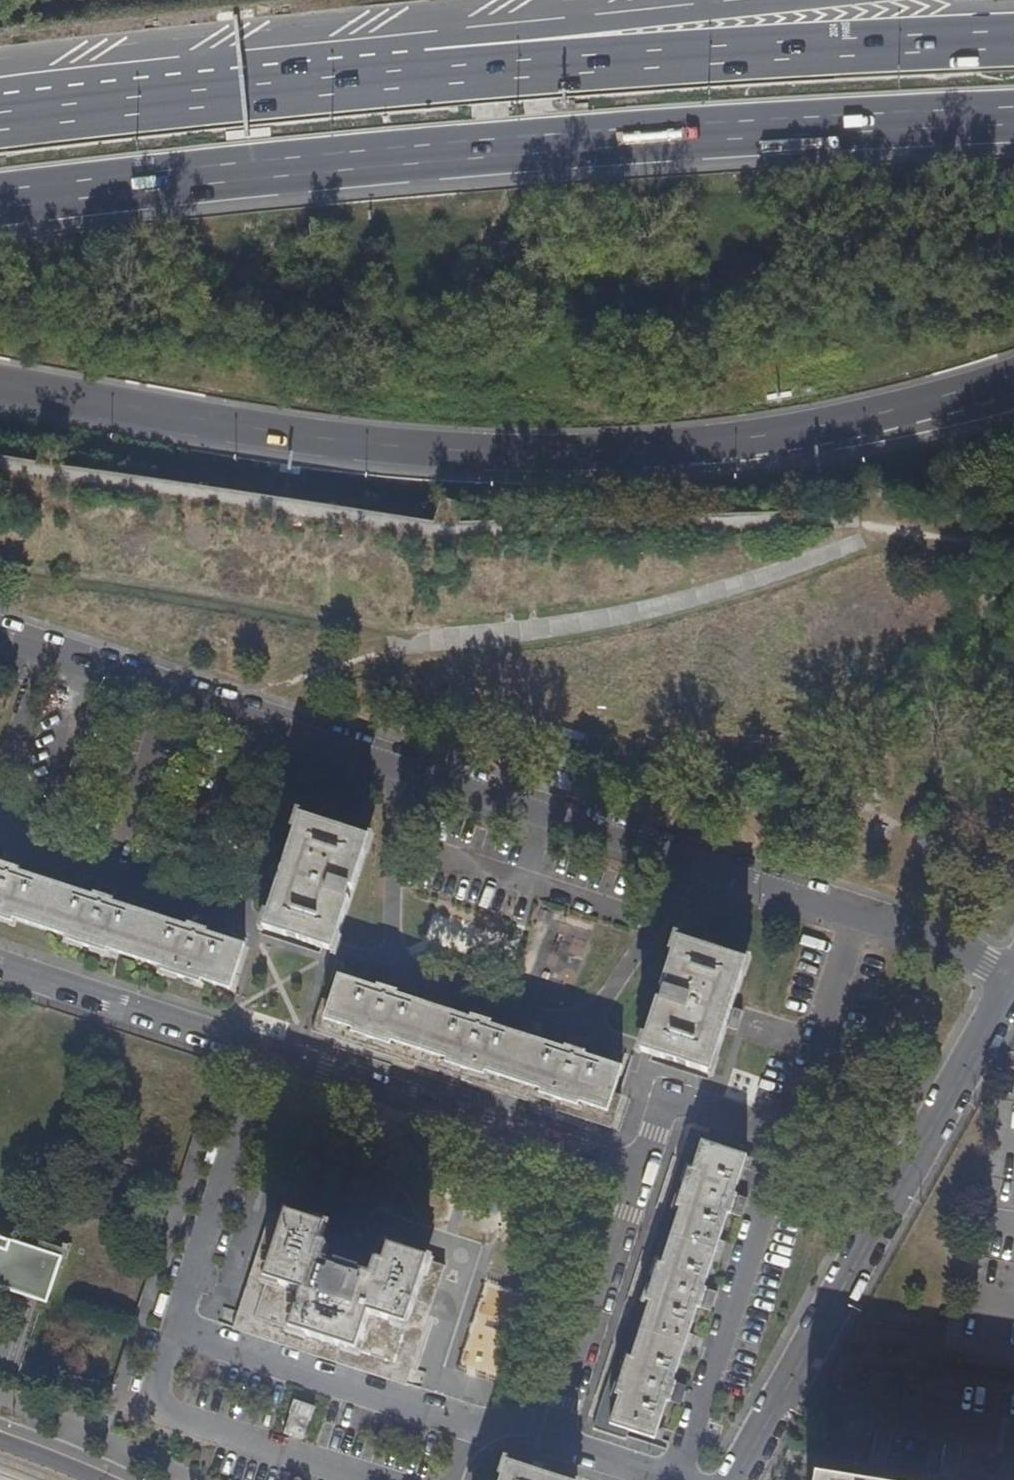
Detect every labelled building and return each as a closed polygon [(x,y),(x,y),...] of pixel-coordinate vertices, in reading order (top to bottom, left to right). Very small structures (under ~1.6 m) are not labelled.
[(287,864),(281,882),(266,928),(335,951),(351,901),(348,900),(352,889),(354,890),(370,839),(302,817),(287,864)] [(6,853),(1,866),(20,872),(24,859),(6,853)] [(269,878),(281,882),(287,864),(276,860),(269,878)] [(13,922),(15,919),(72,937),(70,941),(108,953),(109,949),(166,968),(165,971),(201,983),(202,979),(231,989),(245,945),(208,933),(190,927),(114,903),(96,897),(20,872),(1,866),(0,866),(0,918),(13,922)] [(100,883),(96,897),(114,903),(118,889),(100,883)] [(190,927),(208,933),(212,919),(194,914),(190,927)] [(726,1026),(733,1008),(748,961),(679,940),(663,989),(665,990),(661,1001),(659,1001),(643,1050),(711,1072),(726,1026)] [(384,975),(380,988),(398,994),(402,981),(384,975)] [(315,1031),(562,1111),(613,1127),(624,1095),(616,1093),(623,1067),(589,1056),(585,1055),(567,1049),(492,1025),(474,1019),(398,994),(380,988),(341,976),(333,1001),(324,999),(315,1031)] [(474,1019),(492,1025),(495,1011),(477,1005),(474,1019)] [(743,1011),(733,1008),(726,1026),(737,1029),(743,1011)] [(567,1049),(585,1055),(589,1041),(571,1035),(567,1049)] [(729,1213),(735,1194),(748,1156),(721,1147),(723,1139),(692,1128),(596,1427),(627,1437),(630,1430),(656,1438),(669,1400),(675,1382),(699,1306),(705,1288),(729,1213)] [(749,1199),(735,1194),(729,1213),(743,1217),(749,1199)] [(250,1336),(301,1352),(350,1256),(336,1251),(332,1264),(326,1262),(331,1247),(283,1232),(250,1336)] [(49,1303),(63,1258),(0,1238),(0,1287),(49,1303)] [(350,1256),(301,1352),(389,1380),(423,1276),(379,1262),(374,1277),(370,1276),(374,1263),(350,1256)] [(492,1380),(523,1294),(486,1281),(455,1367),(492,1380)] [(718,1293),(705,1288),(699,1306),(713,1311),(718,1293)] [(675,1382),(669,1400),(682,1405),(688,1386),(675,1382)] [(311,1422),(315,1409),(294,1402),(290,1415),(291,1415),(285,1434),(304,1440),(310,1422),(311,1422)] [(511,1463),(505,1479),(567,1479),(511,1463)]
